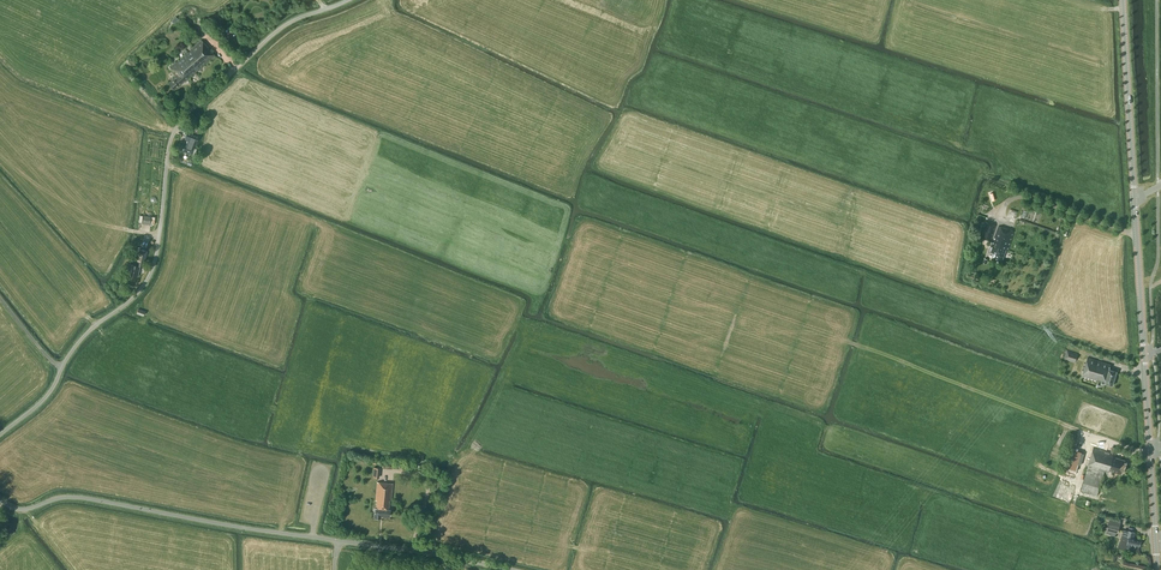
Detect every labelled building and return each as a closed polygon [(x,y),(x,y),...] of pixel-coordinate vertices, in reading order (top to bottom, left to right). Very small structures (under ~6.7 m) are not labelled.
[(204,65),(205,65),(207,63),(207,62),(209,60),(210,60),(215,56),(202,40),(190,49),(191,49),(191,50),(188,53),(187,52),(185,54),(185,55),(183,57),(182,57),(179,59),(180,60),(177,62),(176,62),(170,67),(177,75),(169,83),(175,90),(185,81),(186,82),(190,78),(189,77),(192,74),(193,75),(196,73),(195,72),(198,69),(199,70),(201,68),(201,67),(204,65)] [(203,124),(199,123),(193,121),(191,127),(196,129),(200,130),(203,124)] [(180,150),(190,154),(192,155),(197,142),(196,141),(198,137),(187,133),(185,138),(188,139),(186,143),(181,141),(178,148),(181,149),(180,150)] [(142,222),(150,223),(151,215),(143,214),(142,222)] [(991,241),(996,225),(986,222),(981,238),(991,241)] [(1014,231),(999,226),(993,243),(991,243),(989,251),(993,252),(990,258),(1001,262),(1003,256),(1004,256),(1006,249),(1008,249),(1014,231)] [(141,249),(137,265),(130,264),(128,274),(138,276),(140,266),(144,267),(147,251),(141,249)] [(1067,349),(1064,359),(1075,363),(1078,353),(1067,349)] [(1088,357),(1082,377),(1097,381),(1098,379),(1105,381),(1104,383),(1112,386),(1117,371),(1109,369),(1110,364),(1088,357)] [(1094,448),(1081,490),(1097,495),(1105,471),(1109,472),(1109,470),(1122,474),(1125,460),(1116,457),(1116,454),(1094,448)] [(1072,449),(1067,467),(1077,470),(1079,464),(1081,465),(1085,453),(1082,452),(1072,449)] [(375,508),(374,517),(381,518),(381,515),(389,516),(390,509),(389,509),(390,497),(392,498),(393,484),(377,482),(375,500),(377,500),(376,508),(375,508)] [(1118,533),(1121,521),(1110,518),(1107,530),(1111,531),(1111,533),(1116,535),(1117,532),(1118,533)] [(1124,530),(1119,546),(1126,549),(1126,547),(1131,548),(1132,544),(1139,546),(1141,540),(1133,539),(1135,532),(1128,531),(1124,530)]
